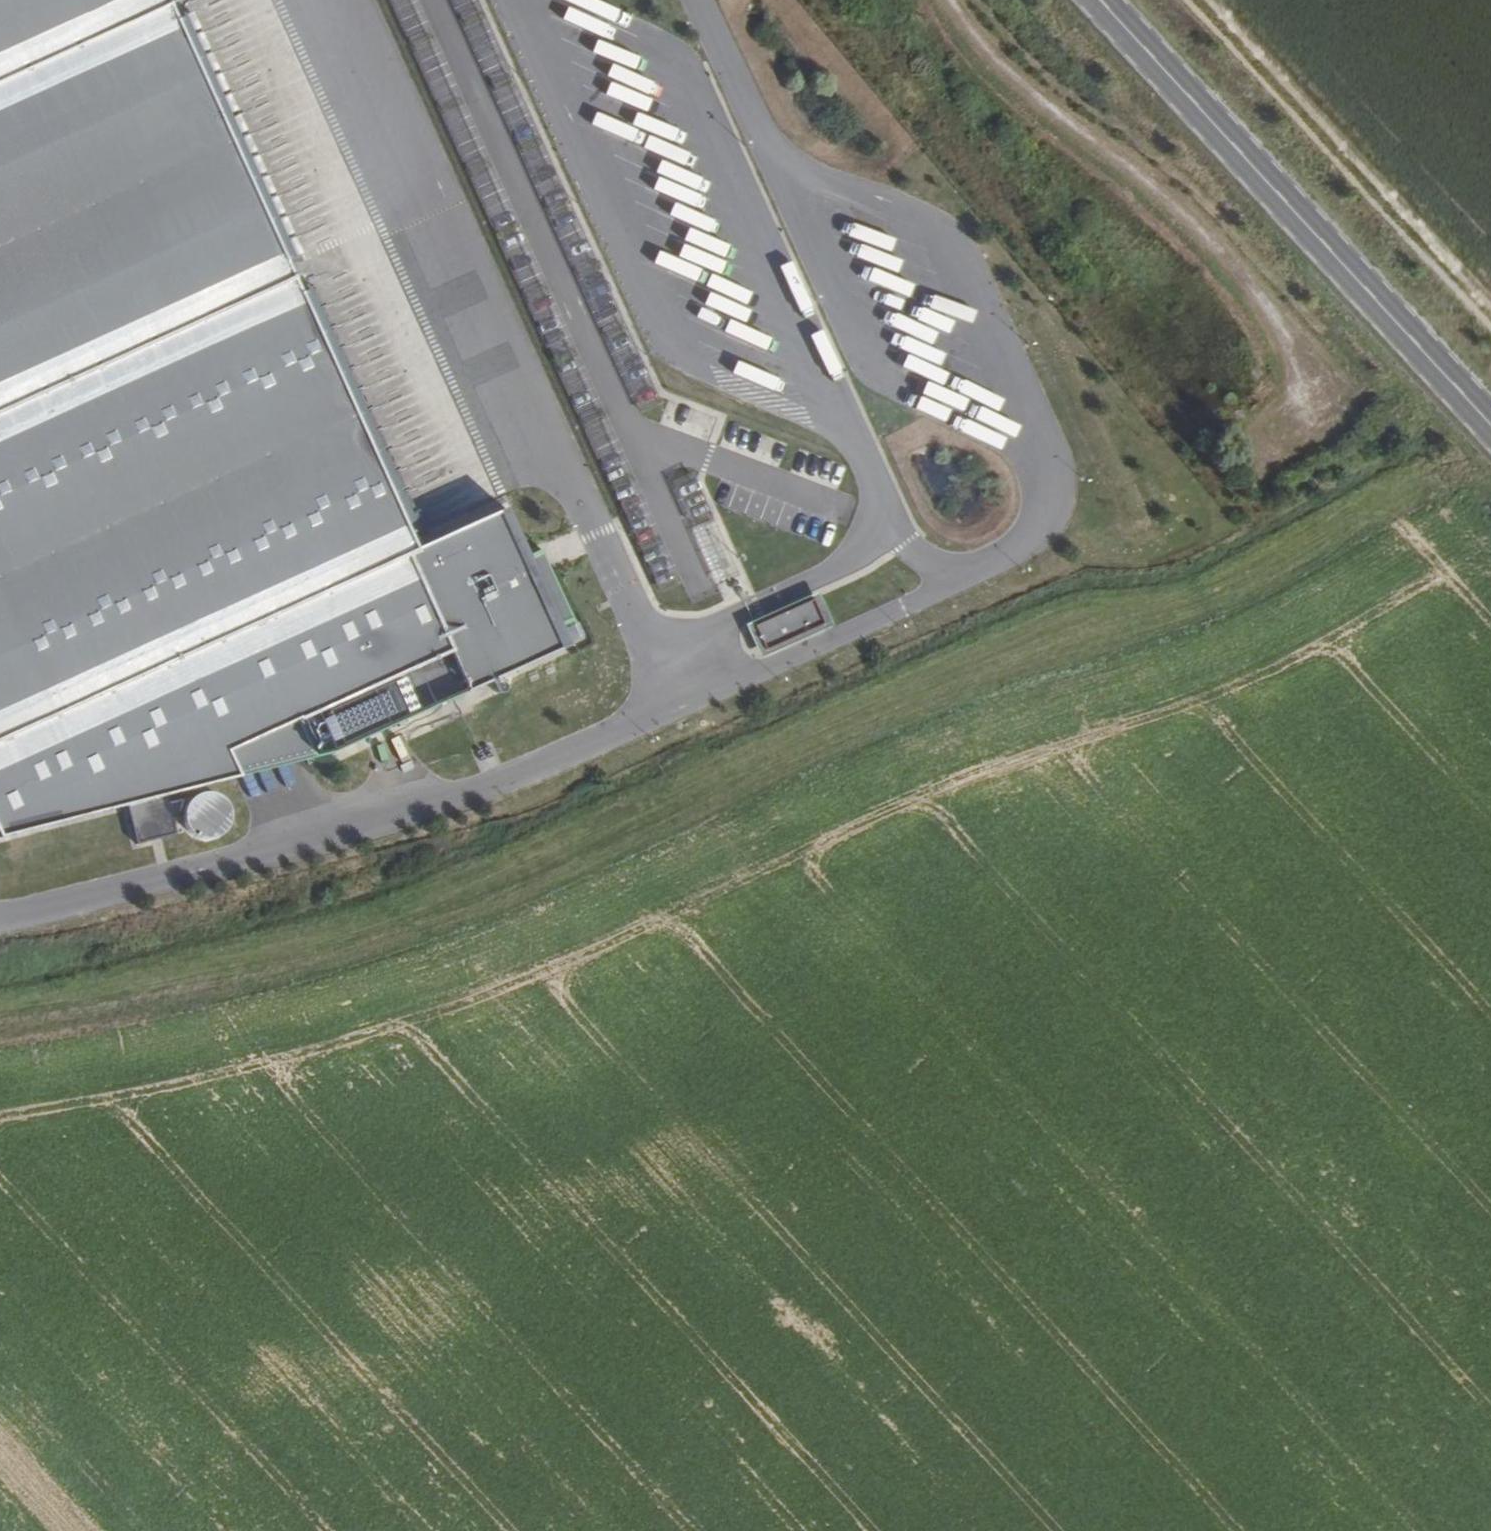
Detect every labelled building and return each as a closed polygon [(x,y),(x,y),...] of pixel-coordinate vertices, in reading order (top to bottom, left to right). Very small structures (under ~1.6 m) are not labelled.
[(325,748),(568,650),(504,511),(419,545),(167,0),(0,0),(0,836),(325,748)] [(821,593),(749,626),(763,659),(836,627),(821,593)]
